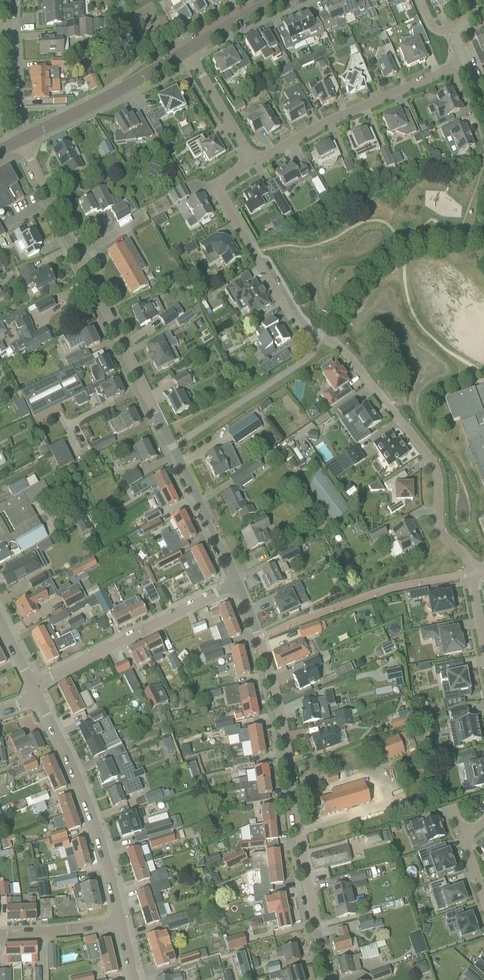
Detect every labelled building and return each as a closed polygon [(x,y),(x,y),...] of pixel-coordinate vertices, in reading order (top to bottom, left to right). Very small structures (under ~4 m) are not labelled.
[(80,21),(79,3),(72,3),(72,7),(60,7),(60,0),(43,0),(43,10),(48,10),(48,16),(46,16),(47,25),(55,24),(56,31),(67,30),(79,29),(79,21),(80,21)] [(130,8),(141,0),(125,0),(130,8)] [(130,8),(127,10),(130,15),(139,10),(137,7),(147,0),(141,0),(130,8)] [(187,15),(181,4),(173,9),(168,0),(167,0),(160,4),(172,24),(179,20),(182,25),(191,20),(187,15)] [(203,5),(203,6),(200,0),(178,0),(181,4),(187,15),(194,11),(197,16),(206,11),(203,5)] [(336,0),(329,3),(330,5),(324,8),(327,14),(319,17),(325,31),(337,26),(335,22),(344,19),(336,0)] [(336,0),(344,19),(347,25),(355,21),(354,18),(367,13),(366,12),(361,0),(358,0),(352,2),(351,0),(337,0),(336,0)] [(366,12),(367,13),(370,21),(377,18),(374,9),(377,7),(375,2),(378,1),(378,0),(361,0),(366,12)] [(451,4),(449,0),(430,0),(432,5),(437,2),(440,9),(451,4)] [(407,13),(410,19),(415,17),(413,11),(407,13)] [(314,38),(318,40),(320,35),(324,34),(317,18),(310,21),(307,14),(302,16),(302,15),(295,18),(304,42),(310,39),(314,38)] [(283,24),(286,31),(279,34),(286,50),(289,48),(293,50),(295,46),(299,44),(304,42),(295,18),(288,21),(288,22),(283,24)] [(92,21),(80,21),(79,21),(79,29),(92,29),(103,28),(103,20),(92,21)] [(371,27),(365,31),(370,38),(375,34),(371,27)] [(429,44),(421,27),(412,30),(412,31),(414,41),(399,48),(404,59),(403,59),(404,65),(406,64),(407,67),(426,59),(420,47),(429,44)] [(67,38),(79,37),(79,38),(92,37),(92,29),(79,29),(67,30),(67,38)] [(387,46),(390,45),(385,32),(380,34),(386,47),(387,46)] [(268,33),(258,39),(255,35),(245,41),(254,58),(261,54),(264,60),(271,56),(273,59),(281,54),(273,42),(268,33)] [(474,49),(481,66),(483,65),(483,33),(475,37),(479,47),(474,49)] [(40,54),(50,54),(62,53),(61,37),(39,38),(40,54)] [(338,42),(331,45),(332,48),(334,54),(342,51),(341,50),(339,46),(339,44),(338,42)] [(399,65),(390,45),(387,46),(386,47),(383,48),(386,54),(375,59),(380,71),(384,80),(396,75),(393,68),(399,65)] [(349,48),(352,55),(358,53),(355,46),(349,48)] [(212,61),(221,75),(230,70),(235,67),(238,72),(250,65),(248,63),(243,54),(238,58),(236,55),(235,55),(231,49),(212,61)] [(354,57),(351,63),(355,71),(341,77),(344,86),(348,95),(355,93),(356,89),(359,91),(366,88),(363,81),(369,79),(370,83),(371,83),(367,73),(359,55),(354,57)] [(31,83),(33,82),(49,82),(59,81),(58,68),(68,67),(68,59),(51,59),(51,68),(41,68),(31,69),(31,83)] [(321,69),(327,66),(324,60),(318,63),(321,69)] [(293,71),(302,68),(300,64),(296,62),(290,65),(293,71)] [(290,64),(277,72),(281,78),(293,71),(290,65),(290,64)] [(284,78),(283,79),(287,86),(295,81),(291,74),(290,74),(284,78)] [(94,75),(84,80),(90,92),(100,88),(94,75)] [(335,80),(333,77),(317,84),(318,88),(311,91),(315,100),(318,99),(322,107),(335,101),(332,92),(339,89),(335,80)] [(33,82),(34,100),(48,100),(48,93),(59,92),(59,86),(59,81),(49,82),(33,82)] [(257,89),(254,83),(246,88),(249,94),(257,89)] [(283,110),(286,115),(291,124),(306,115),(301,104),(307,101),(298,85),(284,93),(291,106),(283,110)] [(159,100),(160,102),(167,118),(181,111),(178,105),(184,102),(179,92),(177,93),(175,89),(162,96),(160,97),(159,97),(159,98),(159,99),(159,100)] [(434,106),(428,108),(432,116),(437,113),(438,115),(439,119),(440,121),(437,122),(435,123),(437,128),(448,123),(446,117),(450,115),(460,111),(457,104),(458,104),(452,90),(443,93),(442,92),(441,91),(438,93),(437,95),(438,96),(436,96),(439,104),(434,106)] [(241,102),(232,107),(236,113),(244,108),(241,102)] [(267,107),(255,115),(246,120),(254,133),(263,128),(267,135),(279,128),(274,119),(267,107)] [(394,135),(395,132),(407,127),(410,135),(417,132),(410,117),(403,120),(399,111),(383,118),(387,129),(386,133),(394,135)] [(131,115),(126,116),(124,113),(114,119),(119,128),(120,133),(114,134),(116,143),(145,139),(146,140),(153,136),(139,113),(132,116),(131,114),(131,115)] [(146,118),(151,126),(154,131),(161,127),(152,113),(146,118)] [(456,122),(440,130),(444,139),(452,156),(459,153),(465,151),(474,146),(465,126),(459,129),(456,122)] [(421,133),(429,130),(425,123),(418,126),(421,133)] [(189,126),(180,130),(184,137),(193,133),(189,126)] [(379,148),(375,138),(371,129),(366,131),(365,129),(362,130),(363,132),(359,134),(357,129),(346,134),(354,154),(355,153),(357,158),(379,148)] [(421,134),(423,140),(431,137),(428,131),(421,134)] [(422,140),(419,134),(414,137),(416,143),(422,140)] [(202,136),(186,145),(195,159),(204,154),(209,162),(225,152),(215,135),(205,141),(202,136)] [(108,141),(100,144),(105,154),(112,151),(108,141)] [(310,155),(315,163),(319,168),(322,166),(324,167),(327,167),(330,167),(332,166),(334,164),(336,163),(337,160),(337,158),(341,156),(338,151),(334,142),(324,147),(320,149),(310,155)] [(70,174),(79,170),(83,168),(78,159),(76,160),(68,143),(53,150),(62,167),(66,165),(70,174)] [(386,168),(394,165),(386,148),(379,151),(386,168)] [(115,152),(90,168),(97,179),(122,163),(115,152)] [(350,159),(342,162),(347,174),(355,171),(350,159)] [(279,192),(280,193),(298,182),(299,184),(310,178),(307,172),(302,164),(294,168),(292,164),(283,169),(282,167),(274,172),(278,178),(273,181),(280,192),(279,192)] [(9,169),(0,174),(0,212),(13,204),(24,198),(17,184),(9,169)] [(250,215),(259,210),(264,207),(260,199),(269,194),(260,180),(253,185),(254,187),(250,189),(251,190),(243,195),(248,204),(245,206),(250,215)] [(92,192),(93,195),(79,202),(86,216),(96,211),(97,213),(101,211),(102,213),(110,209),(111,211),(117,223),(130,216),(122,202),(114,206),(104,186),(92,192)] [(175,204),(188,196),(182,186),(168,193),(175,204)] [(330,200),(326,191),(316,197),(321,205),(330,200)] [(282,196),(280,193),(279,192),(272,197),(283,216),(284,215),(290,211),(291,211),(282,196)] [(190,229),(195,226),(203,221),(203,223),(209,220),(208,218),(213,215),(205,203),(207,201),(203,194),(186,204),(194,217),(186,221),(190,229)] [(159,216),(150,220),(154,228),(164,224),(159,216)] [(272,232),(284,225),(280,217),(268,224),(272,232)] [(23,241),(29,251),(26,252),(29,258),(39,253),(36,248),(41,245),(34,231),(27,235),(24,230),(15,234),(19,243),(23,241)] [(207,241),(200,245),(205,253),(203,254),(209,264),(218,259),(221,257),(226,266),(232,262),(241,257),(231,240),(226,243),(223,238),(210,246),(207,241)] [(146,268),(134,248),(129,239),(107,252),(132,294),(141,289),(148,285),(140,271),(146,268)] [(187,254),(197,249),(193,242),(183,247),(187,254)] [(31,267),(22,272),(18,274),(25,287),(32,283),(34,286),(36,285),(38,291),(54,283),(48,270),(36,276),(31,267)] [(187,268),(186,276),(192,277),(194,269),(187,268)] [(264,310),(263,308),(269,305),(255,281),(246,286),(244,287),(240,280),(225,289),(234,304),(242,299),(246,306),(252,315),(257,312),(258,313),(264,310)] [(196,293),(191,286),(186,289),(190,296),(196,293)] [(36,305),(41,313),(55,306),(51,298),(36,305)] [(131,308),(132,310),(131,311),(139,326),(150,321),(150,320),(158,316),(165,328),(183,315),(176,305),(171,309),(171,308),(163,313),(156,299),(143,307),(142,305),(140,306),(138,304),(131,308)] [(174,321),(179,328),(183,325),(185,327),(195,316),(191,310),(174,321)] [(20,341),(10,345),(16,358),(18,357),(19,360),(28,355),(41,349),(39,345),(52,338),(46,328),(34,334),(30,325),(31,325),(28,318),(24,311),(15,315),(19,323),(15,325),(18,331),(15,332),(20,341)] [(257,339),(259,343),(264,352),(272,347),(270,344),(274,342),(277,347),(290,340),(282,327),(277,330),(275,327),(277,325),(273,317),(264,322),(261,324),(262,327),(255,331),(259,338),(257,339)] [(70,352),(83,346),(86,351),(99,344),(92,330),(86,333),(83,327),(63,337),(70,352)] [(169,333),(165,335),(157,339),(157,341),(145,348),(157,370),(161,368),(163,369),(167,367),(168,365),(173,363),(167,351),(177,345),(174,338),(172,339),(169,333)] [(233,346),(229,340),(220,346),(223,352),(233,346)] [(291,359),(287,351),(269,362),(273,370),(291,359)] [(65,360),(68,367),(83,360),(79,353),(65,360)] [(73,398),(84,392),(83,390),(74,372),(94,361),(91,356),(83,360),(68,367),(69,369),(55,376),(68,401),(73,398)] [(96,383),(83,390),(84,392),(90,389),(91,392),(105,385),(105,384),(103,381),(104,380),(103,378),(113,373),(106,358),(95,364),(96,366),(89,369),(91,374),(96,383)] [(321,374),(327,383),(331,388),(321,395),(329,408),(344,398),(338,390),(348,383),(336,365),(332,367),(330,364),(323,369),(325,372),(321,374)] [(10,374),(7,367),(2,369),(5,376),(10,374)] [(179,391),(192,385),(186,373),(173,380),(179,391)] [(22,393),(34,418),(68,401),(55,376),(22,393)] [(73,398),(77,405),(80,406),(87,402),(88,400),(88,398),(95,394),(97,397),(105,399),(107,402),(124,393),(116,377),(107,382),(108,384),(105,385),(91,392),(90,389),(84,392),(73,398)] [(446,400),(454,422),(460,420),(461,424),(466,439),(467,439),(468,443),(470,450),(466,451),(471,466),(476,464),(483,487),(483,391),(482,387),(483,386),(482,386),(446,400)] [(181,393),(167,400),(175,416),(190,409),(181,393)] [(22,399),(13,404),(17,410),(25,406),(22,399)] [(268,400),(259,407),(262,411),(271,405),(268,400)] [(367,405),(359,410),(358,408),(359,407),(354,400),(346,405),(337,411),(342,418),(348,414),(354,423),(358,420),(366,431),(368,430),(373,427),(381,421),(374,412),(373,413),(367,405)] [(313,408),(308,411),(312,417),(317,414),(313,408)] [(127,430),(130,429),(139,424),(133,411),(120,417),(111,422),(115,429),(116,428),(119,434),(126,430),(127,430)] [(312,417),(308,411),(306,413),(311,421),(319,416),(317,414),(312,417)] [(342,418),(337,411),(335,412),(356,443),(371,434),(368,430),(366,431),(358,420),(354,423),(348,414),(342,418)] [(228,432),(227,432),(235,444),(244,438),(244,439),(261,427),(258,422),(253,415),(228,432)] [(317,433),(310,432),(309,439),(316,440),(317,433)] [(390,433),(382,438),(373,444),(388,466),(399,460),(401,460),(405,457),(406,455),(408,453),(402,444),(399,446),(390,433)] [(89,446),(92,453),(115,442),(112,435),(89,446)] [(142,465),(148,462),(157,458),(149,440),(134,447),(135,451),(121,457),(125,464),(139,458),(142,465)] [(73,462),(63,441),(49,448),(59,469),(73,462)] [(40,449),(44,456),(49,453),(46,446),(40,449)] [(354,466),(364,459),(355,446),(345,453),(354,466)] [(219,450),(206,456),(211,465),(209,466),(215,478),(224,474),(229,472),(234,469),(229,460),(224,448),(219,450)] [(234,486),(263,467),(257,460),(229,479),(234,486)] [(297,465),(301,470),(307,467),(304,461),(297,465)] [(319,466),(301,479),(334,523),(351,510),(319,466)] [(136,468),(120,478),(126,488),(142,478),(136,468)] [(152,476),(130,489),(135,497),(157,484),(161,492),(161,493),(172,488),(164,473),(155,478),(154,479),(152,476)] [(387,508),(391,515),(405,506),(405,501),(412,500),(412,484),(399,484),(394,478),(384,484),(388,491),(395,491),(396,501),(393,503),(393,504),(387,508)] [(30,489),(24,480),(8,489),(13,498),(30,489)] [(13,498),(0,505),(0,515),(4,513),(15,533),(10,536),(0,519),(0,545),(2,544),(3,547),(10,543),(15,544),(19,553),(47,537),(35,516),(30,507),(51,495),(43,481),(30,489),(13,498)] [(378,481),(368,487),(371,492),(384,491),(378,481)] [(76,486),(79,494),(87,491),(83,483),(76,486)] [(343,490),(349,498),(357,492),(350,484),(343,490)] [(179,502),(172,488),(161,493),(161,492),(154,496),(162,511),(179,502)] [(242,519),(251,514),(254,513),(251,506),(246,509),(236,489),(223,495),(228,506),(228,507),(232,516),(239,513),(242,519)] [(97,509),(87,515),(91,523),(101,517),(97,509)] [(162,517),(158,510),(144,517),(147,524),(162,517)] [(172,518),(178,531),(190,525),(184,512),(172,518)] [(246,540),(251,550),(271,540),(265,527),(268,526),(265,517),(253,523),(255,527),(251,529),(242,533),(245,540),(246,540)] [(77,523),(82,534),(90,530),(85,519),(77,523)] [(143,534),(144,535),(151,531),(163,526),(159,519),(148,524),(140,528),(141,529),(143,534)] [(416,537),(414,534),(417,532),(411,521),(392,530),(398,542),(396,542),(402,554),(419,545),(419,544),(421,543),(418,536),(416,537)] [(354,526),(358,534),(364,531),(359,523),(354,526)] [(171,534),(162,539),(167,549),(170,555),(189,546),(187,541),(196,537),(190,525),(178,531),(171,534)] [(372,542),(387,534),(383,526),(368,534),(372,542)] [(0,545),(0,564),(4,561),(9,559),(7,555),(12,553),(14,556),(19,553),(15,544),(10,543),(3,547),(2,544),(0,545)] [(266,580),(263,582),(267,590),(285,582),(277,566),(300,555),(296,547),(278,556),(281,561),(270,567),(261,571),(266,580)] [(185,556),(192,571),(209,562),(202,548),(185,556)] [(164,559),(170,555),(167,549),(161,553),(164,559)] [(7,573),(1,576),(7,587),(16,583),(29,576),(40,570),(47,567),(39,551),(32,555),(14,564),(5,569),(7,573)] [(179,553),(161,562),(164,568),(180,560),(182,559),(181,558),(179,553)] [(180,560),(186,573),(192,571),(185,556),(181,558),(182,559),(180,560)] [(82,564),(70,570),(75,577),(86,571),(97,565),(93,558),(82,564)] [(216,576),(209,562),(192,571),(199,585),(216,576)] [(199,585),(192,571),(186,573),(194,588),(199,585)] [(48,582),(48,581),(43,574),(28,582),(33,590),(40,586),(48,582)] [(143,589),(151,605),(160,600),(154,589),(152,584),(151,584),(149,580),(141,584),(143,589)] [(345,581),(338,584),(341,590),(347,587),(345,581)] [(287,595),(274,602),(281,617),(290,613),(290,615),(299,610),(293,597),(304,592),(299,582),(284,589),(287,595)] [(70,595),(62,600),(66,610),(84,601),(83,600),(81,596),(84,594),(78,583),(71,587),(67,589),(70,595)] [(96,586),(87,590),(90,596),(99,592),(96,586)] [(169,600),(164,591),(165,591),(164,589),(163,589),(161,586),(155,589),(158,595),(163,603),(169,600)] [(42,591),(16,605),(23,619),(37,612),(35,606),(51,598),(55,596),(50,587),(42,591)] [(428,596),(427,588),(409,592),(411,600),(428,597),(428,596)] [(428,596),(428,597),(429,603),(427,606),(427,609),(431,611),(432,616),(436,615),(440,617),(442,617),(444,613),(453,612),(450,592),(442,593),(441,592),(436,593),(436,595),(428,596)] [(127,612),(124,605),(115,610),(114,607),(111,608),(104,594),(95,598),(98,605),(103,616),(109,613),(118,629),(132,622),(127,612)] [(138,598),(136,599),(135,597),(123,603),(124,605),(127,612),(132,622),(146,615),(138,598)] [(98,605),(95,598),(88,601),(92,608),(98,605)] [(220,615),(224,624),(234,620),(229,606),(211,612),(213,617),(220,615)] [(52,614),(54,617),(63,612),(61,609),(52,614)] [(68,615),(66,611),(63,612),(54,617),(48,620),(52,628),(70,618),(68,615)] [(81,615),(67,622),(72,631),(86,623),(81,615)] [(104,618),(95,622),(99,629),(107,625),(104,618)] [(234,620),(224,624),(216,627),(222,643),(241,636),(234,620)] [(195,635),(207,630),(204,622),(191,627),(195,635)] [(318,622),(304,627),(307,637),(321,632),(318,622)] [(42,629),(40,630),(31,635),(39,650),(57,641),(50,626),(43,630),(42,629)] [(435,626),(421,629),(423,640),(437,637),(435,626)] [(457,628),(447,630),(439,632),(444,656),(462,652),(461,649),(463,649),(462,642),(460,642),(457,628)] [(70,634),(73,641),(79,639),(75,632),(70,634)] [(47,665),(58,659),(56,655),(60,653),(58,649),(65,646),(67,650),(76,645),(73,641),(70,634),(57,641),(39,650),(47,665)] [(143,644),(148,654),(157,649),(161,656),(166,654),(157,637),(143,644)] [(302,639),(272,652),(277,669),(287,665),(310,655),(302,639)] [(221,649),(218,641),(198,647),(201,656),(221,649)] [(393,642),(381,648),(385,656),(397,650),(393,642)] [(148,654),(143,644),(129,651),(137,668),(151,661),(148,654)] [(225,658),(227,666),(234,664),(247,661),(244,648),(231,651),(232,656),(225,658)] [(205,662),(205,663),(223,657),(221,649),(201,656),(199,657),(201,664),(205,662)] [(174,671),(181,668),(174,654),(168,658),(174,671)] [(306,670),(293,676),(296,682),(295,684),(296,687),(299,688),(300,690),(309,686),(319,681),(314,669),(321,665),(317,657),(312,659),(303,663),(306,670)] [(247,661),(234,664),(237,677),(250,674),(247,661)] [(118,675),(130,669),(126,662),(114,668),(118,675)] [(454,662),(433,666),(434,666),(435,674),(439,673),(441,683),(445,701),(447,710),(465,703),(464,697),(470,696),(471,696),(468,680),(466,681),(465,678),(467,678),(466,670),(453,672),(451,663),(454,662)] [(350,664),(334,671),(338,679),(354,672),(350,664)] [(226,665),(218,667),(219,674),(227,672),(226,665)] [(400,668),(386,671),(388,681),(395,680),(402,679),(400,668)] [(131,671),(124,675),(128,685),(136,681),(131,671)] [(58,687),(65,703),(77,697),(70,682),(58,687)] [(84,693),(92,690),(91,689),(89,685),(89,684),(82,687),(84,693)] [(241,704),(256,701),(253,687),(238,690),(237,686),(223,690),(227,707),(233,706),(241,704)] [(152,710),(168,702),(162,688),(154,692),(152,687),(143,692),(152,710)] [(220,690),(206,693),(208,698),(221,695),(220,690)] [(325,697),(326,705),(334,703),(332,690),(324,692),(325,697)] [(77,697),(66,703),(73,717),(94,706),(87,692),(84,693),(77,697)] [(301,709),(304,723),(329,718),(326,705),(325,697),(315,699),(316,700),(312,701),(302,703),(303,709),(301,709)] [(256,701),(241,704),(243,712),(235,713),(236,720),(259,715),(256,701)] [(155,710),(162,726),(168,723),(161,708),(155,710)] [(449,712),(450,719),(452,719),(452,722),(448,723),(451,736),(454,748),(463,747),(463,744),(481,740),(476,717),(468,719),(468,716),(467,709),(451,712),(449,712)] [(88,724),(79,728),(86,744),(98,739),(97,738),(107,733),(101,721),(107,719),(103,710),(86,718),(88,724)] [(352,718),(351,711),(334,714),(335,721),(352,718)] [(409,715),(399,719),(402,726),(411,722),(409,715)] [(214,722),(217,730),(233,727),(231,718),(214,722)] [(354,725),(352,718),(335,721),(337,727),(337,728),(344,727),(354,725)] [(225,738),(238,736),(239,744),(250,743),(263,741),(260,728),(250,729),(247,730),(240,731),(239,726),(223,730),(225,738)] [(337,728),(337,727),(311,737),(317,752),(339,744),(336,735),(345,732),(346,731),(344,727),(337,728)] [(105,754),(107,752),(121,745),(114,731),(108,733),(107,733),(97,738),(98,739),(86,744),(93,759),(105,754)] [(9,738),(14,747),(17,755),(29,749),(32,755),(45,748),(38,733),(25,739),(22,732),(9,738)] [(345,732),(336,735),(339,744),(348,741),(345,732)] [(398,736),(376,744),(382,762),(404,753),(398,736)] [(170,737),(162,740),(165,746),(172,743),(170,737)] [(252,756),(255,756),(265,754),(263,741),(250,743),(252,756)] [(188,744),(181,746),(183,756),(191,754),(188,744)] [(110,760),(116,757),(126,753),(122,745),(121,745),(107,752),(110,760)] [(116,757),(110,760),(109,760),(109,761),(96,767),(101,777),(99,778),(102,785),(111,781),(117,778),(125,775),(128,782),(146,776),(137,756),(137,757),(133,750),(126,753),(116,757)] [(483,786),(483,762),(473,765),(472,760),(475,759),(473,752),(455,758),(458,765),(463,764),(468,784),(473,783),(474,788),(483,786)] [(41,762),(45,772),(36,775),(39,781),(48,778),(59,773),(52,757),(41,762)] [(248,757),(232,760),(232,763),(233,767),(237,767),(250,763),(248,757)] [(23,766),(26,773),(26,774),(38,768),(35,760),(23,766)] [(195,763),(188,765),(192,777),(199,774),(195,763)] [(256,783),(269,781),(267,767),(254,770),(256,783)] [(54,793),(57,792),(66,788),(59,773),(48,778),(54,793)] [(336,773),(333,774),(334,775),(327,777),(328,779),(329,784),(338,782),(336,773)] [(117,789),(107,793),(112,807),(122,804),(127,802),(125,796),(142,790),(140,783),(138,779),(128,782),(121,785),(122,788),(117,789)] [(256,783),(252,783),(252,784),(240,786),(240,785),(232,787),(233,793),(241,792),(249,790),(251,791),(254,804),(268,801),(267,795),(271,794),(269,781),(256,783)] [(329,796),(320,799),(325,816),(334,813),(370,803),(366,788),(363,781),(331,791),(332,796),(329,796)] [(163,790),(159,791),(162,800),(174,795),(172,791),(168,792),(168,790),(164,792),(163,790)] [(31,806),(44,801),(49,799),(46,791),(30,797),(30,798),(25,800),(28,807),(31,806)] [(147,805),(162,800),(159,791),(144,796),(147,805)] [(69,797),(60,800),(57,801),(63,816),(63,817),(75,813),(69,797)] [(44,801),(31,806),(34,815),(47,810),(44,801)] [(262,825),(276,824),(273,807),(260,809),(262,825)] [(122,839),(134,835),(142,832),(138,820),(145,818),(142,811),(121,817),(123,823),(118,825),(122,839)] [(63,817),(53,820),(56,830),(66,826),(68,832),(71,831),(80,828),(75,813),(63,817)] [(147,817),(148,823),(167,819),(166,814),(147,817)] [(178,816),(170,818),(173,829),(181,827),(178,816)] [(420,816),(403,822),(407,831),(409,837),(423,832),(427,842),(412,847),(414,854),(418,852),(434,847),(440,845),(438,839),(444,837),(438,819),(423,824),(420,816)] [(148,841),(173,832),(173,831),(170,824),(169,819),(144,827),(148,841)] [(233,851),(235,855),(241,852),(241,850),(266,847),(265,842),(278,840),(276,824),(262,825),(256,826),(248,827),(249,837),(252,837),(252,841),(240,842),(240,845),(237,845),(233,851)] [(390,826),(392,832),(399,830),(398,824),(390,826)] [(67,838),(65,830),(49,835),(51,839),(54,838),(55,842),(67,838)] [(383,843),(380,831),(368,835),(371,846),(383,843)] [(178,832),(149,842),(151,849),(180,840),(178,832)] [(4,850),(12,847),(10,841),(15,839),(14,835),(0,840),(4,850)] [(64,848),(69,846),(69,845),(67,838),(55,842),(54,838),(51,839),(53,848),(54,851),(58,849),(64,848)] [(67,859),(75,857),(88,854),(84,840),(72,844),(73,848),(65,850),(67,859)] [(348,847),(320,854),(310,856),(313,870),(351,862),(348,847)] [(436,875),(446,872),(447,874),(453,872),(453,870),(455,869),(453,862),(455,861),(453,856),(451,857),(449,850),(437,854),(434,847),(418,852),(421,862),(427,860),(430,868),(433,867),(436,875)] [(64,848),(58,849),(61,861),(66,859),(67,859),(65,850),(64,848)] [(127,853),(132,869),(144,865),(144,864),(152,861),(150,855),(142,857),(139,849),(127,853)] [(0,852),(0,859),(9,857),(8,851),(0,852)] [(259,870),(281,867),(279,851),(265,852),(265,853),(252,854),(251,857),(252,871),(259,870)] [(241,852),(235,855),(222,861),(227,870),(247,861),(243,852),(241,852)] [(67,859),(66,859),(70,875),(79,872),(79,870),(82,869),(91,867),(88,854),(75,857),(68,859),(67,859)] [(222,861),(219,855),(207,859),(210,866),(222,861)] [(395,861),(388,863),(389,869),(397,867),(395,861)] [(151,879),(153,885),(167,880),(172,878),(171,873),(167,874),(165,869),(147,874),(144,865),(132,869),(137,884),(149,880),(151,879)] [(44,866),(35,868),(37,880),(47,878),(44,866)] [(35,867),(27,868),(30,883),(38,882),(37,880),(35,867)] [(261,886),(252,887),(253,895),(268,892),(273,891),(272,885),(273,885),(283,884),(281,867),(259,870),(261,886)] [(364,872),(350,875),(351,882),(365,879),(364,872)] [(76,875),(55,880),(57,888),(78,883),(76,875)] [(466,901),(466,899),(468,898),(465,892),(463,892),(461,886),(450,890),(448,885),(447,886),(444,879),(428,885),(431,892),(433,897),(443,893),(444,899),(442,899),(445,908),(466,901)] [(149,891),(146,892),(136,895),(141,911),(163,904),(159,893),(171,890),(167,880),(153,885),(151,885),(153,893),(150,894),(149,891)] [(9,895),(8,883),(0,884),(0,892),(1,896),(9,895)] [(40,898),(49,897),(47,883),(38,884),(40,898)] [(96,884),(86,886),(82,887),(81,885),(75,886),(76,892),(74,892),(76,901),(98,896),(96,884)] [(349,884),(343,886),(333,888),(337,907),(335,908),(337,918),(356,914),(353,896),(351,897),(349,884)] [(261,909),(262,916),(288,911),(285,895),(275,897),(272,897),(273,902),(274,906),(261,909)] [(98,896),(76,901),(79,915),(88,913),(87,911),(101,908),(98,896)] [(7,899),(7,912),(8,922),(22,921),(21,907),(21,898),(13,898),(7,899)] [(36,921),(35,898),(28,898),(28,906),(21,907),(22,921),(36,921)] [(57,907),(57,906),(57,903),(57,899),(40,900),(41,911),(41,921),(52,920),(52,910),(57,909),(57,907)] [(222,908),(225,903),(220,900),(216,905),(217,909),(222,908)] [(394,902),(396,909),(404,906),(402,900),(394,902)] [(157,919),(166,916),(163,904),(141,911),(146,927),(159,923),(157,919)] [(461,939),(477,934),(471,915),(464,917),(461,909),(444,915),(447,922),(445,922),(446,927),(456,924),(461,939)] [(288,911),(262,916),(263,923),(276,921),(277,921),(278,930),(281,929),(291,928),(288,911)] [(186,914),(161,922),(162,927),(166,926),(177,923),(187,920),(186,914)] [(373,922),(371,916),(358,920),(361,931),(382,926),(380,919),(373,922)] [(177,923),(166,926),(168,932),(189,925),(187,920),(177,923)] [(251,921),(250,924),(250,927),(253,929),(257,928),(258,925),(258,922),(255,920),(251,921)] [(423,924),(421,933),(428,934),(430,926),(423,924)] [(219,931),(217,925),(203,929),(205,936),(219,931)] [(335,953),(345,951),(352,949),(358,947),(355,938),(349,940),(346,927),(337,930),(340,940),(332,942),(335,953)] [(159,933),(147,937),(152,953),(170,947),(178,945),(175,934),(170,935),(167,936),(166,933),(159,935),(159,933)] [(97,942),(96,935),(84,938),(86,944),(90,943),(97,942)] [(225,940),(228,951),(246,945),(243,935),(225,940)] [(90,943),(93,954),(88,955),(89,961),(101,958),(114,955),(110,939),(97,942),(90,943)] [(412,946),(415,955),(426,951),(423,942),(412,946)] [(37,944),(20,945),(21,957),(32,956),(32,962),(32,964),(38,963),(37,944)] [(10,957),(21,957),(20,945),(4,946),(5,965),(10,965),(10,963),(10,957)] [(296,945),(286,948),(282,949),(275,951),(277,959),(284,957),(286,965),(300,961),(296,945)] [(375,945),(366,947),(369,958),(378,956),(375,945)] [(170,947),(152,953),(157,969),(169,965),(168,964),(175,962),(170,947)] [(192,963),(196,962),(200,960),(198,952),(178,958),(181,966),(187,964),(192,963)] [(244,952),(235,955),(242,979),(251,977),(244,952)] [(104,974),(108,973),(117,971),(114,955),(101,958),(104,974)] [(359,971),(361,969),(358,960),(362,959),(361,955),(337,961),(341,977),(351,974),(354,973),(359,971)] [(474,966),(483,975),(483,958),(483,956),(479,961),(479,960),(474,966)] [(423,961),(418,964),(416,969),(419,973),(423,974),(427,972),(428,967),(426,962),(423,961)] [(269,974),(280,971),(278,962),(267,964),(269,974)] [(391,975),(389,967),(370,974),(372,979),(376,979),(391,975)] [(301,968),(288,972),(287,970),(268,975),(270,979),(274,979),(277,979),(278,979),(282,979),(288,978),(289,979),(304,979),(301,968)] [(469,969),(463,976),(467,979),(482,979),(469,969)] [(11,970),(0,970),(0,979),(11,979),(11,970)]
